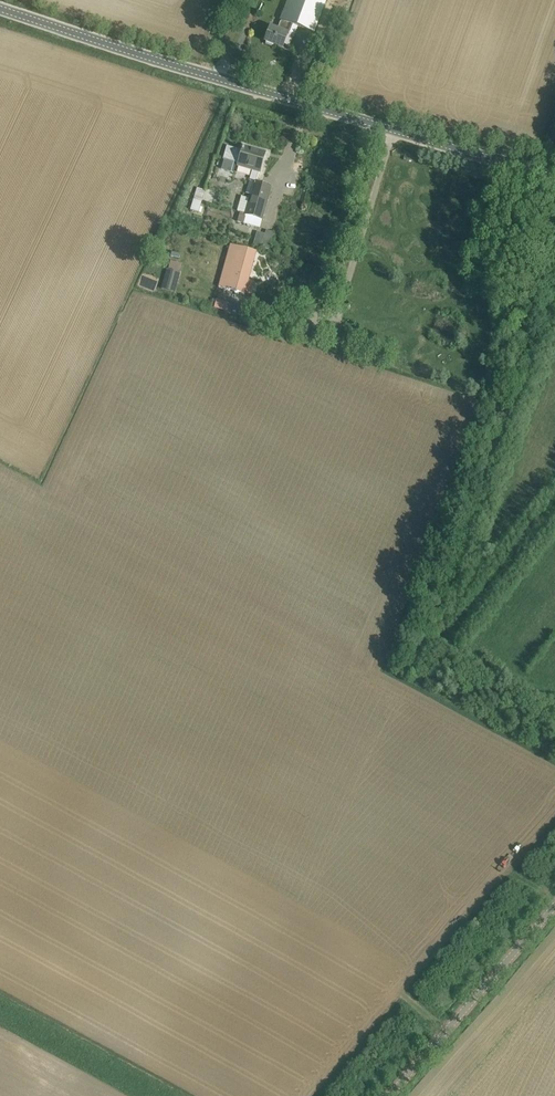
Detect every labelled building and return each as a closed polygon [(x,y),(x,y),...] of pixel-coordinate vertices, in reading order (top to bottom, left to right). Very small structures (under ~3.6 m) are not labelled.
[(280,20),(290,24),(314,33),(326,0),(288,0),(280,20)] [(290,24),(280,20),(276,30),(270,28),(265,42),(282,49),(288,34),(287,34),(290,24)] [(238,164),(238,165),(250,169),(250,170),(259,172),(264,154),(254,151),(254,150),(243,147),(242,151),(227,147),(223,160),(238,164)] [(249,198),(241,196),(237,211),(240,212),(237,221),(244,223),(246,215),(262,220),(271,187),(253,182),(249,198)] [(196,188),(193,199),(201,202),(206,191),(196,188)] [(258,232),(255,246),(263,248),(266,235),(258,232)] [(237,294),(237,293),(244,295),(256,251),(230,245),(218,288),(235,292),(235,294),(237,294)] [(178,292),(181,270),(167,268),(164,289),(178,292)] [(228,311),(230,302),(218,298),(215,308),(228,311)] [(309,335),(313,324),(302,320),(298,331),(309,335)]
